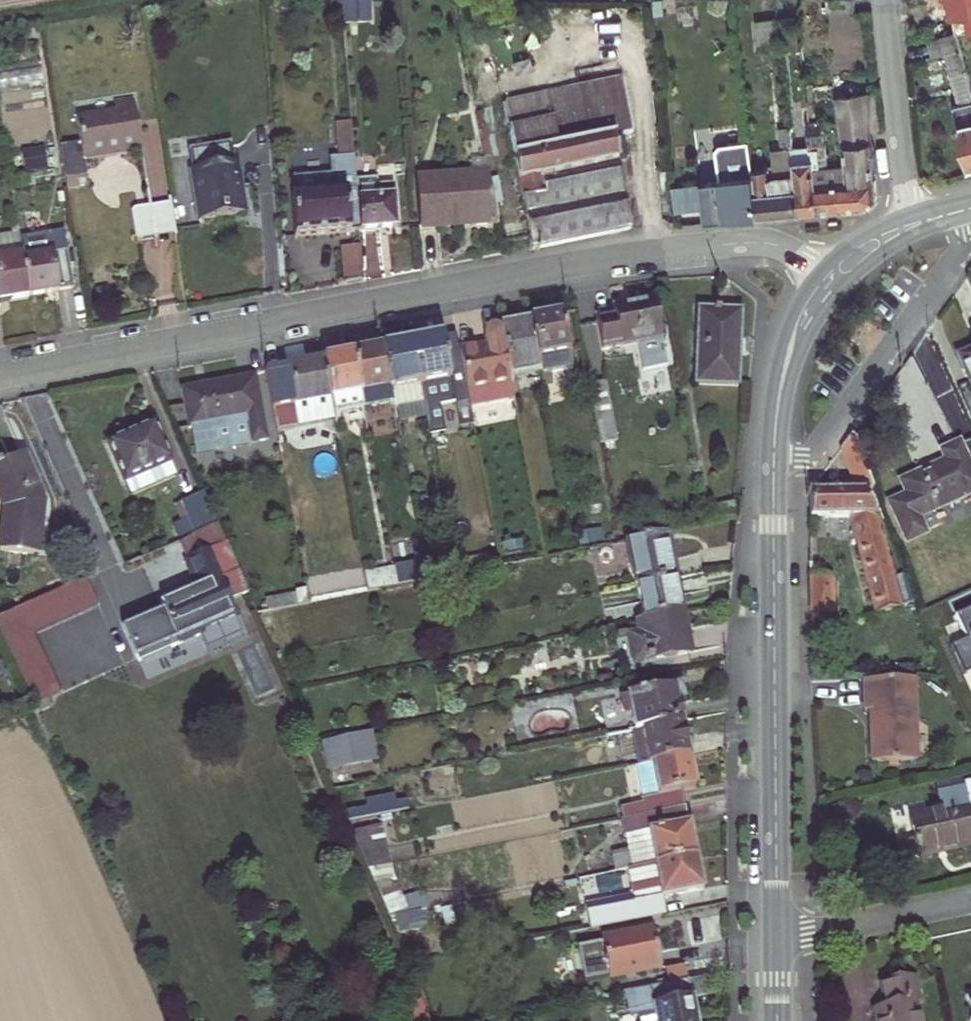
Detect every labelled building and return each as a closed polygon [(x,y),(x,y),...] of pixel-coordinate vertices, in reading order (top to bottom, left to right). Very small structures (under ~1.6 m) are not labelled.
[(237,1),(239,15),(252,13),(251,0),(242,0),(237,1)] [(371,23),(370,0),(344,0),(345,24),(371,23)] [(945,2),(921,7),(927,37),(952,31),(945,2)] [(777,19),(756,22),(759,50),(781,47),(777,19)] [(970,169),(970,83),(965,59),(958,34),(928,41),(932,56),(939,55),(945,53),(950,70),(960,105),(954,107),(970,170),(970,169)] [(939,55),(943,72),(950,70),(945,53),(939,55)] [(621,79),(503,103),(532,247),(631,227),(622,184),(627,183),(620,144),(614,145),(612,138),(618,136),(632,134),(621,79)] [(875,93),(837,98),(846,169),(848,183),(840,184),(838,170),(829,171),(821,172),(821,167),(815,167),(819,213),(873,208),(878,201),(870,133),(880,131),(875,93)] [(133,98),(114,102),(115,112),(76,118),(80,144),(60,148),(67,189),(89,186),(85,161),(142,151),(133,98)] [(810,122),(808,101),(801,101),(804,127),(809,126),(809,122),(810,122)] [(809,122),(809,126),(810,134),(811,148),(811,150),(820,149),(819,144),(826,144),(823,120),(810,122),(809,122)] [(293,176),(294,194),(291,194),(294,236),(359,231),(355,181),(351,125),(335,127),(338,156),(330,157),(331,173),(293,176)] [(774,178),(779,216),(803,214),(796,163),(795,163),(793,150),(790,128),(780,129),(783,151),(771,152),(774,178)] [(720,146),(715,152),(719,181),(724,221),(757,218),(749,150),(749,143),(720,146)] [(821,167),(821,172),(829,171),(826,144),(819,144),(820,149),(821,167)] [(190,152),(190,155),(217,150),(218,156),(233,153),(232,145),(190,152)] [(811,148),(793,150),(795,163),(796,163),(803,214),(819,213),(815,167),(821,167),(820,149),(811,150),(811,148)] [(757,218),(779,216),(774,178),(770,179),(768,159),(761,159),(760,149),(749,150),(757,218)] [(193,174),(190,174),(198,221),(244,213),(233,153),(218,156),(217,150),(190,155),(193,174)] [(484,161),(470,162),(471,176),(487,175),(484,161)] [(838,170),(840,184),(848,183),(846,169),(838,170)] [(469,222),(469,228),(497,226),(487,175),(471,176),(415,180),(419,226),(469,222)] [(377,186),(376,179),(355,181),(359,231),(395,228),(392,185),(377,186)] [(705,209),(707,222),(724,221),(719,181),(702,183),(705,209)] [(702,183),(671,188),(673,213),(705,209),(702,183)] [(171,202),(151,206),(157,237),(176,234),(171,202)] [(157,237),(151,206),(137,209),(134,210),(133,211),(132,214),(136,235),(137,238),(142,240),(157,237)] [(15,210),(8,211),(12,234),(18,233),(15,210)] [(469,222),(419,226),(419,232),(469,228),(469,222)] [(63,226),(18,233),(19,241),(64,234),(63,226)] [(19,241),(18,233),(12,234),(0,236),(0,244),(19,241)] [(28,297),(73,289),(64,234),(19,241),(28,297)] [(28,297),(19,241),(0,244),(0,301),(28,297)] [(359,251),(344,252),(346,283),(362,280),(359,251)] [(595,319),(601,349),(636,342),(642,371),(666,367),(653,302),(611,310),(612,315),(595,319)] [(740,311),(698,309),(695,384),(738,386),(740,311)] [(570,368),(560,314),(529,320),(539,369),(540,374),(570,368)] [(539,369),(529,320),(500,326),(502,335),(509,375),(539,369)] [(485,346),(459,351),(468,400),(469,407),(514,398),(509,375),(502,335),(501,332),(497,329),(493,328),(488,329),(485,332),(484,335),(484,339),(485,346)] [(441,338),(411,344),(419,385),(449,380),(441,338)] [(411,344),(382,349),(392,402),(396,425),(426,419),(424,409),(419,385),(411,344)] [(360,393),(363,408),(392,402),(382,349),(352,355),(360,393)] [(956,358),(970,391),(970,352),(956,358)] [(360,393),(352,355),(323,361),(330,398),(330,399),(333,414),(363,409),(363,408),(360,393)] [(334,421),(333,414),(330,399),(330,398),(323,361),(264,372),(271,409),(275,432),(334,421)] [(267,439),(255,375),(181,389),(193,453),(250,443),(267,439)] [(449,380),(419,385),(424,409),(439,405),(454,403),(449,380)] [(616,441),(604,382),(587,385),(599,445),(616,441)] [(468,400),(454,403),(460,433),(474,431),(469,407),(468,400)] [(424,409),(426,419),(429,434),(443,431),(439,405),(424,409)] [(130,494),(175,474),(153,424),(108,444),(130,494)] [(905,495),(888,503),(904,542),(923,534),(916,518),(970,496),(970,471),(960,445),(942,452),(946,463),(899,481),(905,495)] [(0,464),(0,501),(3,508),(0,536),(0,550),(37,555),(43,502),(22,454),(0,464)] [(810,518),(849,518),(874,615),(899,609),(876,526),(863,490),(809,493),(810,518)] [(204,492),(180,502),(187,518),(193,532),(217,522),(204,492)] [(187,518),(180,502),(175,504),(182,520),(187,518)] [(226,543),(218,525),(178,543),(186,561),(226,543)] [(666,534),(627,541),(635,586),(636,585),(675,578),(666,534)] [(248,594),(226,543),(186,561),(184,562),(195,589),(160,604),(162,609),(123,626),(138,663),(200,636),(198,632),(236,615),(230,602),(248,594)] [(454,562),(424,568),(427,580),(456,574),(454,562)] [(424,568),(395,574),(397,586),(427,580),(424,568)] [(367,591),(397,586),(395,574),(394,569),(364,574),(367,591)] [(675,578),(636,585),(643,620),(681,612),(675,578)] [(85,579),(68,587),(80,615),(98,607),(85,579)] [(17,680),(44,668),(32,636),(80,615),(68,587),(0,616),(0,640),(17,680)] [(296,595),(266,601),(268,611),(298,605),(296,595)] [(643,620),(637,621),(640,636),(629,637),(634,665),(689,654),(681,612),(643,620)] [(276,630),(273,616),(263,618),(266,632),(276,630)] [(951,646),(963,673),(970,670),(970,638),(951,646)] [(44,668),(17,680),(29,709),(57,697),(44,668)] [(916,760),(914,678),(863,679),(863,710),(869,710),(871,761),(916,760)] [(634,730),(680,721),(673,686),(620,697),(623,713),(631,711),(634,730)] [(634,730),(631,731),(637,763),(640,762),(641,764),(687,755),(680,721),(634,730)] [(368,735),(326,744),(331,769),(356,764),(355,760),(372,756),(368,735)] [(679,791),(693,788),(687,755),(641,764),(634,766),(641,803),(619,807),(622,819),(683,807),(679,791)] [(964,789),(937,795),(940,812),(909,819),(913,837),(917,858),(970,846),(970,821),(964,789)] [(396,806),(394,795),(380,798),(384,814),(397,812),(396,806)] [(408,804),(396,806),(397,812),(409,809),(408,804)] [(688,822),(686,823),(683,807),(622,819),(629,855),(613,858),(616,871),(623,870),(694,856),(688,822)] [(390,864),(381,828),(352,834),(367,869),(390,864)] [(900,862),(917,858),(913,837),(896,841),(900,862)] [(661,897),(701,889),(694,856),(623,870),(624,876),(628,895),(585,903),(589,928),(665,913),(661,897)] [(401,896),(394,881),(390,864),(367,869),(387,916),(408,912),(401,896)] [(616,871),(611,872),(612,879),(624,876),(623,870),(616,871)] [(422,892),(401,896),(408,912),(427,908),(422,892)] [(429,922),(427,908),(408,912),(387,916),(393,929),(429,922)] [(651,931),(602,941),(604,955),(601,955),(603,964),(606,963),(609,978),(658,969),(651,931)] [(666,968),(669,984),(687,980),(684,965),(666,968)] [(873,1009),(876,1020),(917,1020),(913,1002),(919,1001),(913,975),(879,983),(884,1006),(873,1009)] [(623,1014),(636,1012),(638,1020),(695,1020),(687,980),(669,984),(619,993),(623,1014)]
